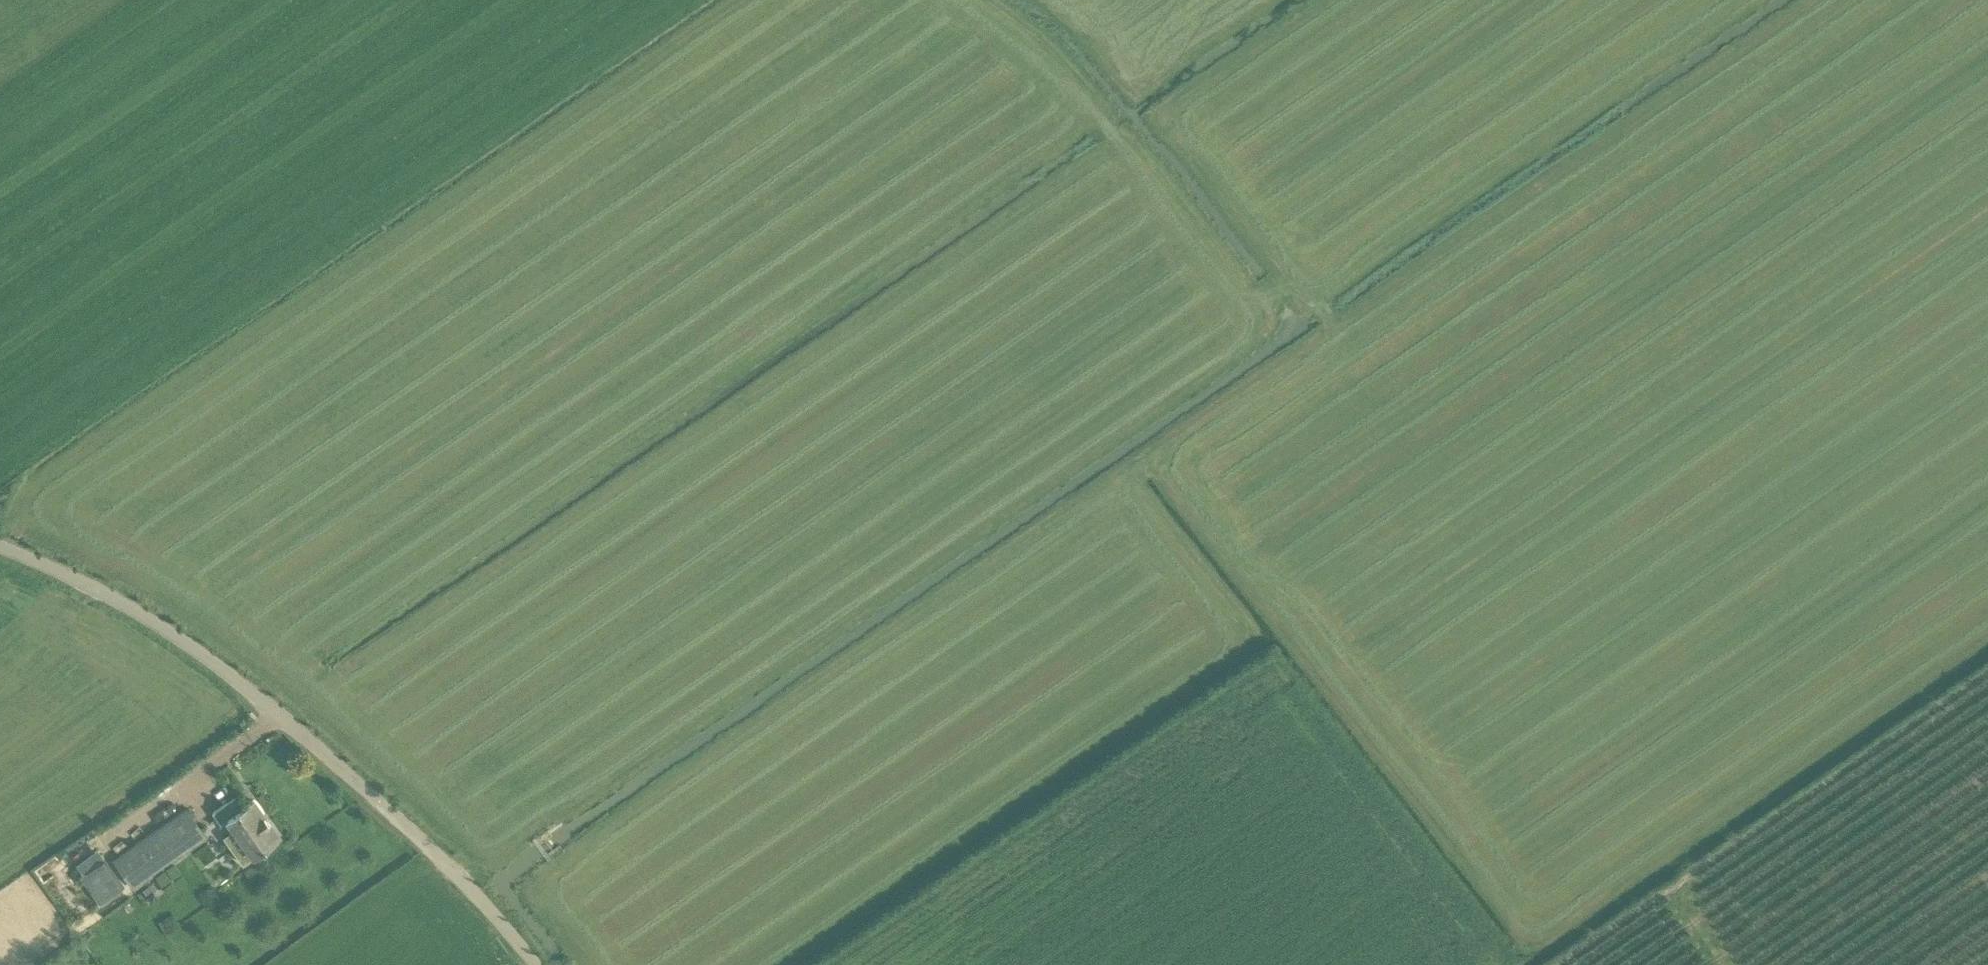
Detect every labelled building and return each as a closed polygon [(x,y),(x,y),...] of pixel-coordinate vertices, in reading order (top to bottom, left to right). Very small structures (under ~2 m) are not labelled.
[(227,820),(253,856),(279,838),(252,802),(245,806),(237,795),(212,811),(221,824),(227,820)] [(185,807),(111,859),(134,889),(207,837),(185,807)] [(80,876),(99,903),(125,885),(106,858),(80,876)] [(147,884),(142,888),(152,902),(158,898),(152,890),(156,888),(151,881),(147,884)]
